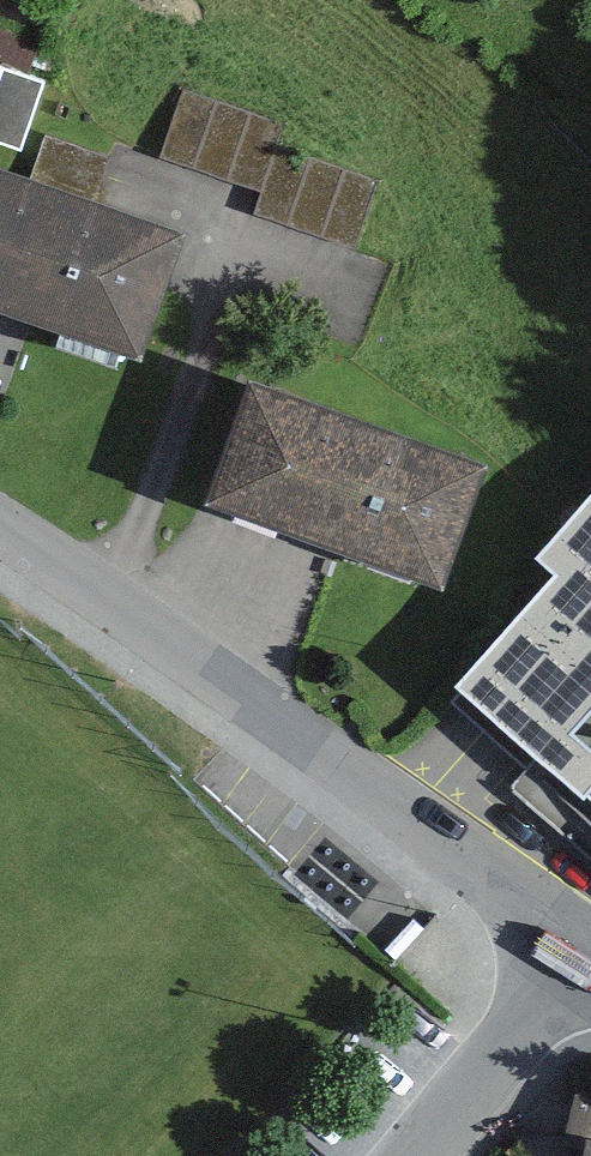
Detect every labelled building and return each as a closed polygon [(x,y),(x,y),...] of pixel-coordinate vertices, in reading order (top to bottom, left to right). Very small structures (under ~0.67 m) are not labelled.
[(21,148),(45,77),(0,62),(0,141),(21,148)] [(0,170),(0,313),(138,356),(179,226),(0,170)] [(475,462),(231,383),(192,505),(436,583),(475,462)] [(527,551),(554,575),(452,686),(590,809),(590,487),(527,551)] [(571,1089),(556,1155),(590,1155),(590,1093),(571,1089)]
